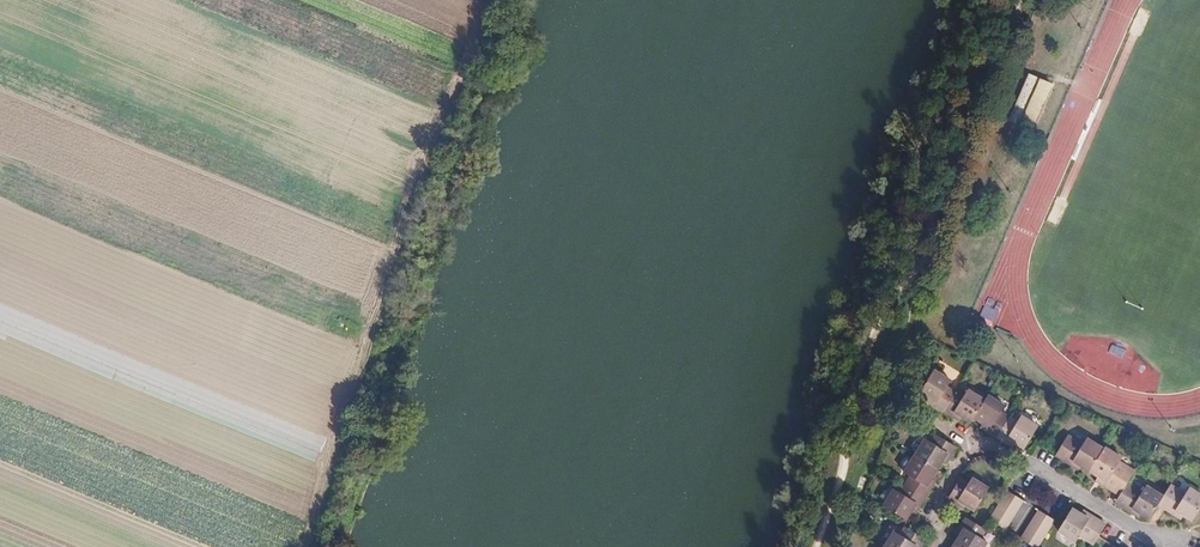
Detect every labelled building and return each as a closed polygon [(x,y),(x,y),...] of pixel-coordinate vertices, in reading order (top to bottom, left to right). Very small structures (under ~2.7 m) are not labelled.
[(1037,85),(1025,80),(1005,124),(1016,129),(1037,85)] [(1030,134),(1051,92),(1037,85),(1016,129),(1030,134)] [(981,317),(995,322),(1002,303),(989,297),(981,317)] [(349,325),(338,321),(335,327),(346,332),(349,325)] [(943,409),(956,389),(946,383),(949,378),(933,368),(919,391),(928,396),(935,401),(933,404),(943,410),(943,409)] [(985,398),(968,388),(965,393),(956,388),(956,389),(943,409),(951,414),(953,410),(963,415),(972,421),(975,416),(985,398)] [(1009,415),(999,409),(1003,402),(988,393),(985,398),(975,416),(983,421),(989,425),(987,429),(997,435),(1009,415)] [(935,401),(928,396),(926,400),(933,404),(935,401)] [(961,419),(963,415),(953,410),(951,414),(961,419)] [(1024,446),(1037,423),(1021,413),(1017,420),(1009,415),(997,435),(1005,440),(1007,436),(1017,442),(1024,446)] [(987,429),(989,425),(983,421),(980,425),(987,429)] [(1091,469),(1106,444),(1089,434),(1085,440),(1069,430),(1055,452),(1072,462),(1074,458),(1083,464),(1091,469)] [(950,454),(956,444),(935,432),(930,441),(923,437),(913,454),(935,467),(941,458),(945,451),(950,454)] [(1017,442),(1007,436),(1005,440),(1014,446),(1017,442)] [(1138,467),(1121,457),(1124,453),(1107,443),(1106,444),(1091,469),(1100,474),(1107,479),(1105,482),(1122,493),(1130,480),(1138,467)] [(946,461),(950,454),(945,451),(941,458),(946,461)] [(930,475),(935,467),(913,454),(903,470),(910,474),(904,483),(924,495),(930,487),(924,484),(930,475)] [(1083,464),(1074,458),(1072,462),(1081,468),(1083,464)] [(996,482),(978,471),(974,477),(966,473),(954,493),(953,494),(961,499),(964,495),(973,500),(981,505),(996,482)] [(930,487),(935,478),(930,475),(924,484),(930,487)] [(1056,489),(1029,475),(1022,488),(1050,502),(1056,489)] [(1160,504),(1166,493),(1151,484),(1146,491),(1130,480),(1122,493),(1117,501),(1134,511),(1137,506),(1145,511),(1153,516),(1160,504)] [(924,495),(904,483),(899,492),(893,488),(884,503),(905,516),(909,509),(914,502),(919,505),(924,495)] [(1199,507),(1199,491),(1190,484),(1186,491),(1173,483),(1166,493),(1160,504),(1174,512),(1176,508),(1185,514),(1193,518),(1199,507)] [(1022,498),(1009,490),(1004,497),(1017,505),(1022,498)] [(970,504),(973,500),(964,495),(961,499),(970,504)] [(1012,514),(1017,505),(1004,497),(998,505),(1012,514)] [(914,512),(919,505),(914,502),(909,509),(914,512)] [(1007,521),(1012,514),(998,505),(994,513),(1007,521)] [(1142,516),(1145,511),(1137,506),(1134,511),(1142,516)] [(1053,517),(1039,508),(1034,516),(1049,524),(1053,517)] [(1185,514),(1176,508),(1174,512),(1183,518),(1185,514)] [(1098,534),(1104,525),(1088,516),(1086,521),(1080,517),(1068,509),(1056,529),(1074,540),(1078,533),(1093,543),(1098,534)] [(1007,521),(994,513),(989,520),(1003,528),(1007,521)] [(987,540),(978,534),(983,526),(966,515),(960,524),(964,526),(957,536),(953,543),(960,546),(983,546),(987,540)] [(1049,524),(1034,516),(1029,524),(1043,533),(1049,524)] [(924,536),(906,525),(905,524),(900,533),(893,529),(883,545),(886,546),(911,546),(914,543),(918,546),(924,536)] [(957,536),(964,526),(960,524),(954,534),(957,536)] [(1043,533),(1029,524),(1024,532),(1039,540),(1043,533)] [(1024,532),(1020,539),(1033,546),(1035,546),(1039,540),(1024,532)]
